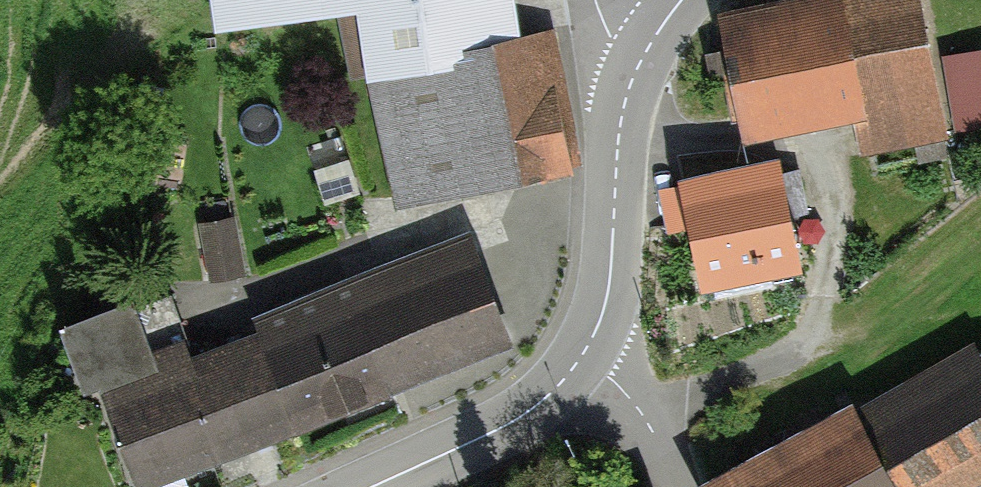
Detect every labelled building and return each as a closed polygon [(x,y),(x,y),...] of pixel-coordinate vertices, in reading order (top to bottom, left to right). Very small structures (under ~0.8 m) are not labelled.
[(223,30),(361,10),(389,204),(584,176),(564,36),(515,43),(509,0),(219,0),(223,30)] [(726,9),(748,139),(856,121),(863,160),(947,146),(945,134),(980,128),(980,58),(930,67),(919,0),(777,0),(726,9)] [(783,162),(676,180),(693,283),(800,265),(783,162)] [(351,278),(393,391),(512,347),(471,234),(351,278)] [(241,333),(278,433),(393,391),(351,278),(236,320),(241,333)] [(211,457),(175,358),(167,337),(141,347),(123,298),(44,327),(71,400),(88,394),(122,486),(128,486),(211,457)] [(175,358),(211,457),(278,433),(241,333),(175,358)] [(857,415),(894,486),(972,486),(980,482),(980,363),(977,355),(857,415)] [(698,477),(703,486),(894,486),(857,415),(850,401),(698,477)]
